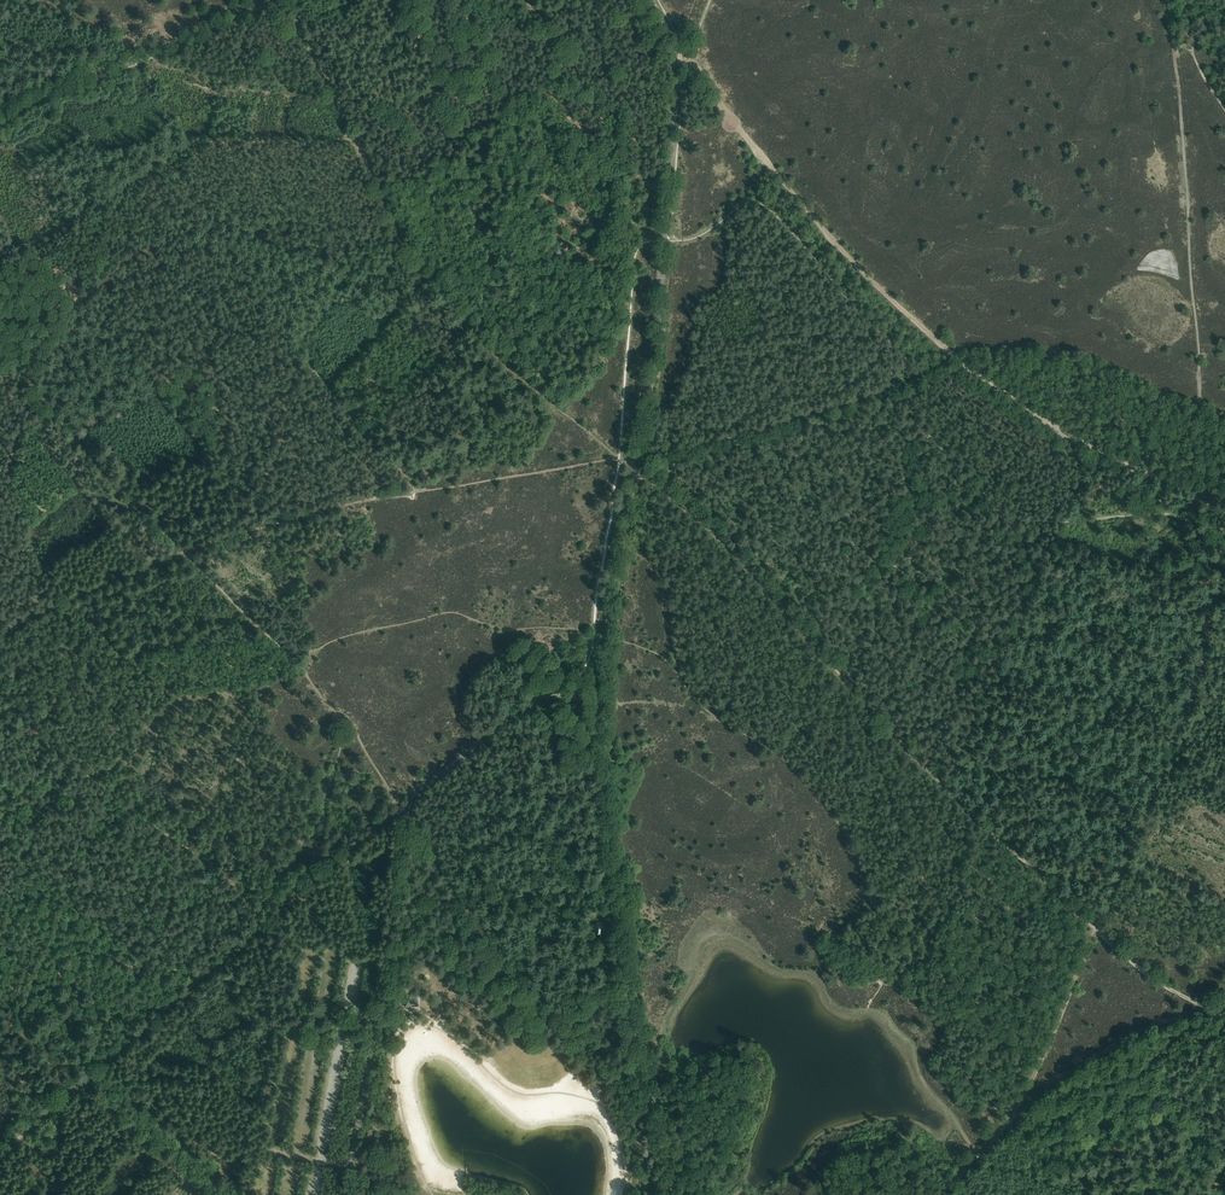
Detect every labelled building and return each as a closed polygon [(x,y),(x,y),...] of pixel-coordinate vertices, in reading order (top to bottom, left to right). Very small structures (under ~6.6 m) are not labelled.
[(412,994),(412,997),(410,997),(406,1007),(419,1006),(418,997),(417,997),(417,995),(418,993),(419,993),(419,991),(418,991),(418,992),(413,991),(412,994)]
